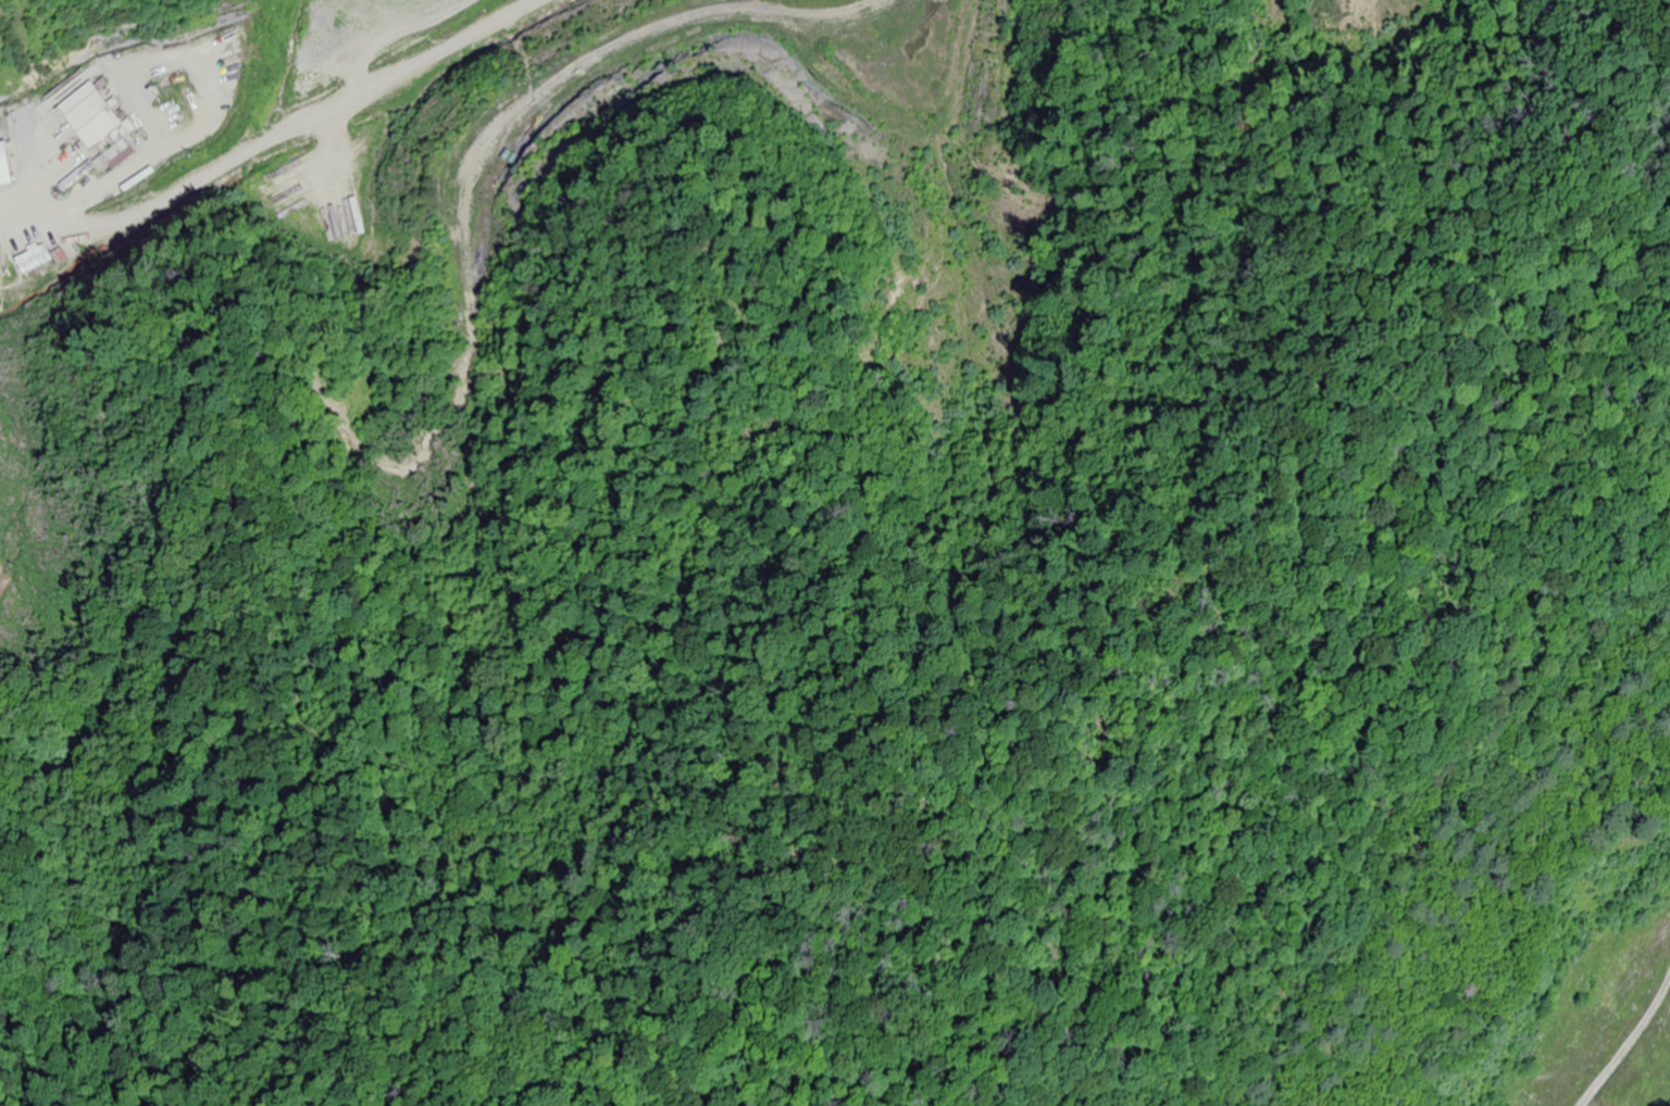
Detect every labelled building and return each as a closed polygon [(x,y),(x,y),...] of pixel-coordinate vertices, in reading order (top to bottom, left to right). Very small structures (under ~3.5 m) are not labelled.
[(61,107),(86,137),(53,164),(71,187),(97,166),(102,172),(133,148),(125,138),(135,131),(94,80),(61,107)] [(0,121),(0,170),(14,167),(5,120),(0,121)] [(370,159),(372,145),(359,143),(357,156),(370,159)] [(313,193),(329,218),(341,211),(325,186),(313,193)] [(18,261),(26,276),(55,260),(47,245),(18,261)]
